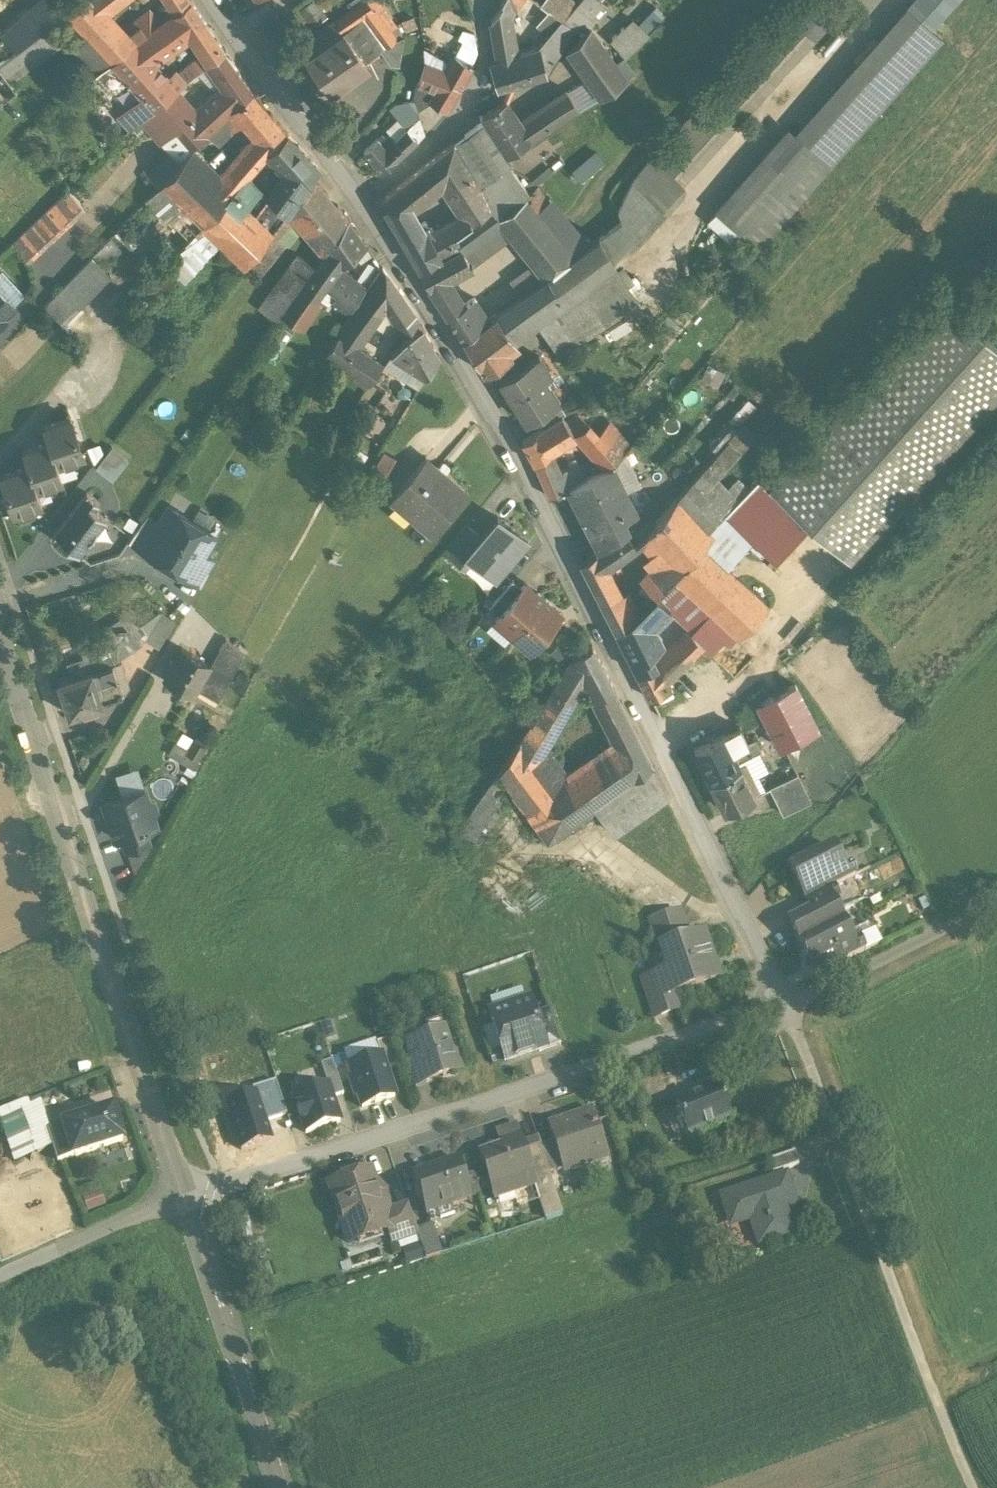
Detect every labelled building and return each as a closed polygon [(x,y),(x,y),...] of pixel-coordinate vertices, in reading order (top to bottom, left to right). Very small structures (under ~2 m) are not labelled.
[(17,53),(50,27),(67,14),(55,0),(40,0),(1,35),(17,53)] [(94,0),(88,0),(68,15),(85,34),(112,63),(112,64),(135,46),(123,32),(106,14),(94,0)] [(106,14),(123,0),(94,0),(106,14)] [(167,2),(176,14),(190,3),(189,0),(170,0),(167,2)] [(366,0),(334,23),(342,34),(343,33),(365,64),(366,63),(367,64),(379,55),(378,54),(380,52),(396,41),(366,0)] [(500,6),(502,6),(502,7),(509,17),(516,7),(522,0),(505,0),(500,6)] [(566,0),(545,0),(540,6),(550,14),(551,13),(561,21),(563,21),(575,7),(566,0)] [(563,21),(575,31),(574,32),(582,37),(590,28),(588,27),(607,6),(599,0),(580,0),(575,7),(563,21)] [(800,0),(794,0),(782,13),(806,34),(814,41),(831,20),(811,2),(807,6),(800,0)] [(866,14),(877,0),(847,0),(866,14)] [(167,2),(123,32),(135,46),(176,14),(167,2)] [(176,14),(135,46),(152,66),(160,60),(161,62),(163,60),(162,59),(191,38),(202,55),(217,43),(190,3),(176,14)] [(502,6),(491,22),(494,40),(512,37),(509,17),(502,7),(502,6)] [(907,7),(792,137),(827,168),(942,37),(907,7)] [(643,9),(612,39),(626,59),(659,25),(643,9)] [(550,14),(540,26),(554,30),(561,21),(551,13),(550,14)] [(782,13),(652,157),(676,178),(806,34),(782,13)] [(554,30),(538,49),(540,49),(547,75),(574,32),(575,31),(563,21),(561,21),(554,30)] [(334,25),(317,36),(323,45),(340,33),(334,25)] [(616,65),(590,28),(582,37),(567,52),(600,99),(626,80),(616,65)] [(476,53),(474,35),(462,32),(458,40),(462,42),(462,45),(455,57),(471,66),(477,53),(476,53)] [(325,46),(308,59),(312,65),(331,91),(366,65),(365,64),(343,33),(342,34),(325,46)] [(300,49),(308,59),(325,46),(323,45),(317,36),(300,49)] [(518,56),(512,37),(494,40),(497,62),(489,64),(497,90),(510,86),(509,86),(547,75),(540,49),(538,49),(518,56)] [(396,41),(380,52),(391,66),(399,67),(404,38),(396,41)] [(217,43),(202,55),(203,56),(211,66),(224,54),(217,43)] [(152,66),(135,46),(112,64),(129,83),(144,100),(154,112),(176,93),(165,80),(152,66)] [(451,65),(424,52),(425,65),(445,75),(451,65)] [(252,95),(224,54),(211,66),(226,89),(223,93),(200,115),(212,133),(237,107),(238,108),(252,95)] [(203,56),(178,76),(186,84),(211,66),(203,56)] [(436,91),(430,101),(433,102),(447,110),(472,67),(471,66),(455,57),(451,65),(445,75),(436,91)] [(624,60),(616,65),(626,80),(634,75),(624,60)] [(112,63),(97,76),(114,95),(129,83),(112,64),(112,63)] [(445,75),(425,65),(419,85),(436,91),(445,75)] [(175,73),(165,80),(176,93),(181,88),(186,85),(186,84),(178,76),(175,73)] [(436,91),(419,85),(416,87),(413,100),(413,103),(414,103),(417,112),(433,102),(430,101),(436,91)] [(200,115),(188,102),(191,99),(185,93),(181,88),(176,93),(190,119),(194,123),(200,115)] [(567,92),(519,124),(531,142),(579,110),(567,92)] [(154,112),(143,122),(162,144),(174,134),(190,119),(176,93),(154,112)] [(237,107),(212,133),(225,144),(243,126),(262,106),(252,95),(238,108),(237,107)] [(144,100),(119,121),(130,132),(143,122),(154,112),(144,100)] [(413,103),(397,106),(395,107),(391,111),(407,130),(419,142),(424,136),(417,112),(414,103),(413,103)] [(519,124),(505,103),(482,117),(508,157),(531,142),(519,124)] [(257,142),(220,185),(231,196),(246,180),(245,179),(246,178),(269,155),(288,137),(262,106),(243,126),(257,142)] [(190,119),(174,134),(190,152),(212,133),(200,115),(194,123),(190,119)] [(383,138),(378,142),(378,141),(364,154),(382,175),(419,142),(407,130),(395,142),(391,138),(386,142),(383,138)] [(792,137),(785,131),(718,209),(758,246),(827,168),(792,137)] [(270,200),(288,213),(313,179),(319,173),(288,137),(269,155),(287,177),(270,200)] [(453,145),(383,203),(400,234),(416,224),(410,214),(441,188),(445,190),(465,217),(471,225),(492,209),(480,189),(471,175),(472,175),(453,145)] [(585,181),(608,161),(599,150),(576,171),(585,181)] [(220,185),(189,155),(159,187),(201,228),(202,228),(231,196),(220,185)] [(631,184),(618,211),(622,222),(599,239),(616,268),(666,214),(683,184),(676,178),(652,157),(631,184)] [(507,172),(480,189),(492,209),(498,218),(526,198),(525,197),(529,194),(513,172),(507,172)] [(260,191),(246,178),(245,179),(246,180),(231,196),(244,208),(260,191)] [(348,221),(313,179),(288,213),(290,215),(303,231),(324,255),(327,251),(348,221)] [(201,228),(159,187),(146,201),(164,218),(165,218),(174,227),(189,242),(201,228)] [(549,203),(536,188),(529,194),(525,197),(526,198),(538,212),(549,203)] [(68,192),(12,245),(28,262),(84,208),(68,192)] [(244,208),(231,196),(202,228),(244,270),(247,267),(272,236),(244,208)] [(526,198),(498,218),(504,227),(504,228),(545,279),(547,278),(575,257),(538,212),(526,198)] [(590,245),(554,200),(549,203),(538,212),(575,257),(590,245)] [(463,230),(454,237),(460,247),(462,250),(461,251),(471,267),(480,260),(474,250),(504,227),(498,218),(492,209),(471,225),(463,230)] [(272,236),(247,267),(261,280),(303,231),(290,215),(272,236)] [(465,217),(457,223),(463,230),(471,225),(465,217)] [(348,221),(327,251),(329,252),(319,267),(333,276),(334,275),(339,267),(340,268),(366,247),(348,221)] [(455,221),(425,238),(416,224),(400,234),(421,270),(460,247),(454,237),(463,230),(457,223),(455,221)] [(174,227),(162,240),(178,256),(189,242),(174,227)] [(110,238),(91,257),(103,269),(122,250),(110,238)] [(575,257),(547,278),(560,297),(532,318),(555,350),(637,302),(616,268),(599,239),(590,245),(575,257)] [(461,251),(420,275),(429,290),(448,280),(471,267),(461,251)] [(297,254),(258,310),(279,325),(302,291),(317,269),(297,254)] [(91,257),(44,306),(61,323),(60,324),(62,325),(111,274),(109,273),(109,274),(103,269),(91,257)] [(317,269),(302,291),(317,301),(326,287),(333,276),(319,267),(317,269)] [(414,316),(383,271),(354,313),(374,325),(385,309),(394,325),(414,316)] [(349,287),(334,275),(333,276),(326,287),(338,295),(335,299),(339,302),(337,304),(351,314),(365,292),(353,283),(349,287)] [(545,279),(497,317),(510,335),(532,318),(560,297),(547,278),(545,279)] [(448,280),(429,290),(438,304),(447,318),(464,307),(448,280)] [(5,318),(2,315),(13,305),(0,291),(0,323),(5,318)] [(302,291),(283,318),(303,331),(321,304),(317,301),(302,291)] [(768,488),(850,559),(996,393),(996,342),(941,293),(768,488)] [(464,307),(447,318),(464,343),(489,323),(475,301),(464,307)] [(354,313),(337,338),(357,349),(374,325),(354,313)] [(464,343),(463,344),(485,376),(501,365),(496,360),(516,344),(510,335),(497,317),(489,323),(464,343)] [(422,329),(407,338),(391,357),(416,372),(423,362),(424,361),(420,356),(433,348),(422,329)] [(357,349),(337,338),(326,356),(370,385),(381,368),(357,349)] [(433,348),(420,356),(424,361),(423,362),(416,372),(426,378),(439,357),(433,348)] [(539,357),(500,383),(525,423),(536,416),(558,402),(559,401),(558,399),(554,401),(541,380),(550,374),(539,357)] [(558,402),(536,416),(543,428),(562,416),(565,414),(558,402)] [(543,428),(523,441),(522,442),(533,461),(541,479),(557,472),(549,455),(547,452),(574,435),(574,434),(562,416),(543,428)] [(70,417),(43,426),(48,441),(57,467),(58,467),(83,458),(70,417)] [(597,433),(587,423),(574,434),(574,435),(593,457),(606,468),(610,463),(629,444),(608,422),(597,433)] [(751,438),(738,428),(727,440),(739,451),(751,438)] [(727,440),(677,496),(707,530),(723,514),(723,513),(735,501),(726,491),(714,479),(739,451),(727,440)] [(48,441),(22,450),(27,466),(28,465),(36,491),(37,491),(63,483),(58,467),(57,467),(48,441)] [(115,444),(99,465),(115,478),(132,457),(115,444)] [(467,492),(426,457),(390,500),(432,535),(467,492)] [(557,472),(541,479),(548,497),(566,489),(568,488),(585,479),(577,463),(557,472)] [(615,497),(626,492),(610,463),(606,468),(585,479),(568,488),(581,511),(614,494),(615,497)] [(27,466),(1,474),(14,516),(42,507),(37,491),(36,491),(28,465),(27,466)] [(746,488),(736,478),(726,491),(735,501),(746,488)] [(735,501),(723,513),(723,514),(736,526),(737,525),(768,493),(754,480),(735,501)] [(86,491),(53,534),(78,554),(107,517),(94,507),(99,501),(86,491)] [(614,494),(581,511),(593,537),(614,523),(636,512),(626,492),(615,497),(614,494)] [(677,496),(654,521),(656,523),(646,533),(658,546),(648,556),(648,557),(650,568),(639,580),(654,594),(702,545),(712,535),(707,530),(677,496)] [(157,521),(143,545),(144,546),(166,560),(191,519),(168,504),(157,521)] [(723,514),(707,530),(712,535),(702,545),(727,567),(753,539),(737,525),(736,526),(723,514)] [(146,515),(129,539),(143,548),(144,546),(143,545),(157,521),(146,515)] [(527,543),(497,517),(480,537),(465,555),(472,561),(495,581),(527,543)] [(215,533),(191,519),(166,560),(188,573),(190,574),(204,550),(205,548),(215,533)] [(466,525),(443,552),(464,570),(472,561),(465,555),(480,537),(466,525)] [(596,551),(580,561),(604,609),(619,598),(604,566),(634,544),(625,531),(596,551)] [(656,662),(636,672),(650,699),(671,689),(666,680),(702,645),(708,651),(731,628),(738,635),(767,604),(727,567),(702,545),(654,594),(645,604),(657,616),(668,605),(693,628),(657,663),(656,662)] [(216,557),(204,550),(190,574),(188,573),(187,575),(201,583),(216,557)] [(513,581),(489,609),(499,616),(522,589),(513,581)] [(499,616),(495,621),(513,636),(545,599),(538,593),(535,596),(524,586),(522,589),(499,616)] [(619,598),(604,609),(616,633),(635,612),(626,594),(619,598)] [(545,599),(513,636),(532,651),(560,617),(549,607),(551,604),(545,599)] [(645,604),(635,612),(616,633),(636,672),(656,662),(648,652),(643,643),(652,633),(647,628),(658,617),(657,616),(645,604)] [(159,607),(143,635),(162,646),(178,617),(159,607)] [(145,629),(134,612),(125,618),(137,635),(145,629)] [(122,614),(98,631),(104,640),(94,647),(99,667),(112,663),(120,661),(117,657),(141,641),(137,635),(125,618),(122,614)] [(98,631),(79,644),(83,656),(66,661),(71,676),(90,670),(99,667),(94,647),(104,640),(98,631)] [(225,637),(210,663),(231,675),(231,674),(243,653),(225,637)] [(614,688),(591,646),(575,655),(588,680),(605,711),(621,702),(614,688)] [(181,647),(163,677),(192,694),(199,681),(221,693),(231,675),(210,663),(181,647)] [(575,655),(553,689),(571,701),(578,688),(588,680),(575,655)] [(120,661),(112,663),(122,695),(129,686),(121,660),(120,661)] [(99,667),(90,670),(90,671),(101,702),(122,695),(112,663),(99,667)] [(71,676),(57,681),(68,713),(94,705),(101,703),(101,702),(90,671),(90,670),(71,676)] [(795,682),(756,702),(764,716),(779,747),(817,727),(795,682)] [(553,689),(498,774),(499,775),(514,795),(514,796),(519,802),(559,764),(546,745),(571,701),(553,689)] [(621,702),(605,711),(621,740),(635,730),(621,702)] [(756,702),(737,712),(744,726),(764,716),(756,702)] [(94,705),(82,709),(84,715),(96,711),(94,705)] [(752,753),(739,728),(724,735),(737,761),(752,753)] [(621,740),(568,778),(590,810),(594,807),(652,765),(635,730),(621,740)] [(181,731),(172,756),(199,767),(209,742),(181,731)] [(724,735),(695,750),(710,780),(739,765),(745,762),(745,761),(738,765),(737,761),(724,735)] [(760,791),(745,762),(739,765),(753,794),(760,791)] [(559,764),(519,802),(527,813),(568,778),(559,764)] [(652,765),(594,807),(612,833),(667,794),(653,765),(652,765)] [(739,765),(710,780),(724,809),(753,794),(739,765)] [(143,767),(119,771),(123,791),(147,787),(143,767)] [(796,772),(769,786),(782,813),(810,799),(796,772)] [(499,775),(451,843),(467,864),(514,795),(499,775)] [(568,778),(527,813),(547,841),(590,810),(568,778)] [(145,789),(103,802),(115,837),(122,835),(144,828),(156,824),(153,814),(156,809),(153,801),(148,799),(145,789)] [(144,828),(122,835),(126,849),(148,841),(144,828)] [(148,841),(126,849),(134,875),(151,849),(148,841)] [(832,849),(790,870),(801,891),(823,880),(823,879),(842,870),(842,868),(837,859),(832,849)] [(844,855),(837,859),(842,868),(848,865),(844,855)] [(842,870),(823,879),(823,880),(829,891),(833,889),(855,877),(848,865),(842,868),(842,870)] [(829,891),(806,902),(812,913),(831,903),(832,904),(839,901),(833,889),(829,891)] [(843,909),(839,901),(832,904),(836,913),(843,909)] [(831,903),(812,913),(789,924),(800,945),(841,924),(836,913),(832,904),(831,903)] [(679,913),(650,923),(659,952),(689,942),(679,913)] [(841,924),(800,945),(810,965),(833,954),(833,953),(851,944),(851,943),(847,934),(841,924)] [(858,939),(854,931),(847,934),(851,943),(858,939)] [(689,942),(659,952),(667,973),(644,981),(649,995),(669,989),(670,994),(717,979),(703,937),(689,942)] [(858,939),(851,943),(851,944),(833,953),(833,954),(838,965),(864,952),(858,939)] [(669,989),(649,995),(656,1017),(676,1010),(670,994),(669,989)] [(530,1002),(490,1015),(505,1061),(538,1051),(539,1050),(532,1027),(537,1025),(534,1016),(530,1002)] [(549,1012),(534,1016),(537,1025),(532,1027),(539,1050),(538,1051),(539,1053),(560,1046),(549,1012)] [(441,1020),(425,1025),(429,1035),(444,1030),(441,1020)] [(429,1035),(405,1042),(411,1060),(419,1057),(428,1082),(457,1072),(444,1030),(429,1035)] [(388,1040),(376,1044),(381,1057),(385,1070),(396,1066),(388,1040)] [(381,1057),(348,1067),(352,1080),(351,1080),(356,1096),(358,1095),(362,1108),(394,1097),(385,1070),(381,1057)] [(411,1060),(405,1062),(413,1087),(428,1082),(419,1057),(411,1060)] [(343,1095),(332,1061),(321,1065),(327,1085),(331,1099),(343,1095)] [(262,1125),(286,1118),(276,1083),(251,1090),(254,1097),(262,1125)] [(327,1085),(293,1096),(305,1134),(339,1123),(331,1099),(327,1085)] [(717,1089),(675,1106),(687,1138),(729,1122),(717,1089)] [(268,1147),(262,1125),(254,1097),(225,1106),(230,1122),(226,1123),(233,1147),(237,1146),(240,1155),(268,1147)] [(0,1113),(0,1125),(13,1163),(53,1148),(40,1105),(29,1109),(26,1103),(0,1113)] [(93,1112),(85,1115),(87,1120),(95,1118),(93,1112)] [(87,1120),(62,1128),(72,1159),(121,1143),(111,1113),(95,1118),(87,1120)] [(592,1113),(548,1128),(553,1142),(562,1170),(563,1173),(607,1159),(592,1113)] [(62,1128),(49,1133),(58,1163),(72,1159),(62,1128)] [(520,1137),(499,1144),(501,1147),(479,1154),(494,1200),(534,1187),(536,1186),(524,1151),(520,1137)] [(562,1170),(553,1142),(540,1146),(548,1174),(562,1170)] [(548,1174),(540,1146),(524,1151),(536,1186),(534,1187),(545,1221),(562,1216),(548,1174)] [(795,1152),(768,1161),(772,1174),(799,1166),(795,1152)] [(457,1162),(413,1176),(426,1214),(469,1200),(469,1199),(462,1179),(457,1162)] [(370,1172),(329,1186),(343,1230),(351,1227),(356,1241),(388,1231),(389,1230),(383,1214),(370,1172)] [(474,1175),(462,1179),(469,1199),(480,1195),(474,1175)] [(786,1176),(720,1197),(726,1217),(746,1210),(757,1246),(794,1234),(782,1199),(792,1195),(786,1176)] [(86,1214),(104,1208),(98,1193),(80,1200),(86,1214)] [(407,1206),(383,1214),(389,1230),(388,1231),(392,1244),(417,1236),(416,1231),(407,1206)] [(431,1225),(416,1231),(417,1236),(425,1260),(441,1255),(431,1225)]
